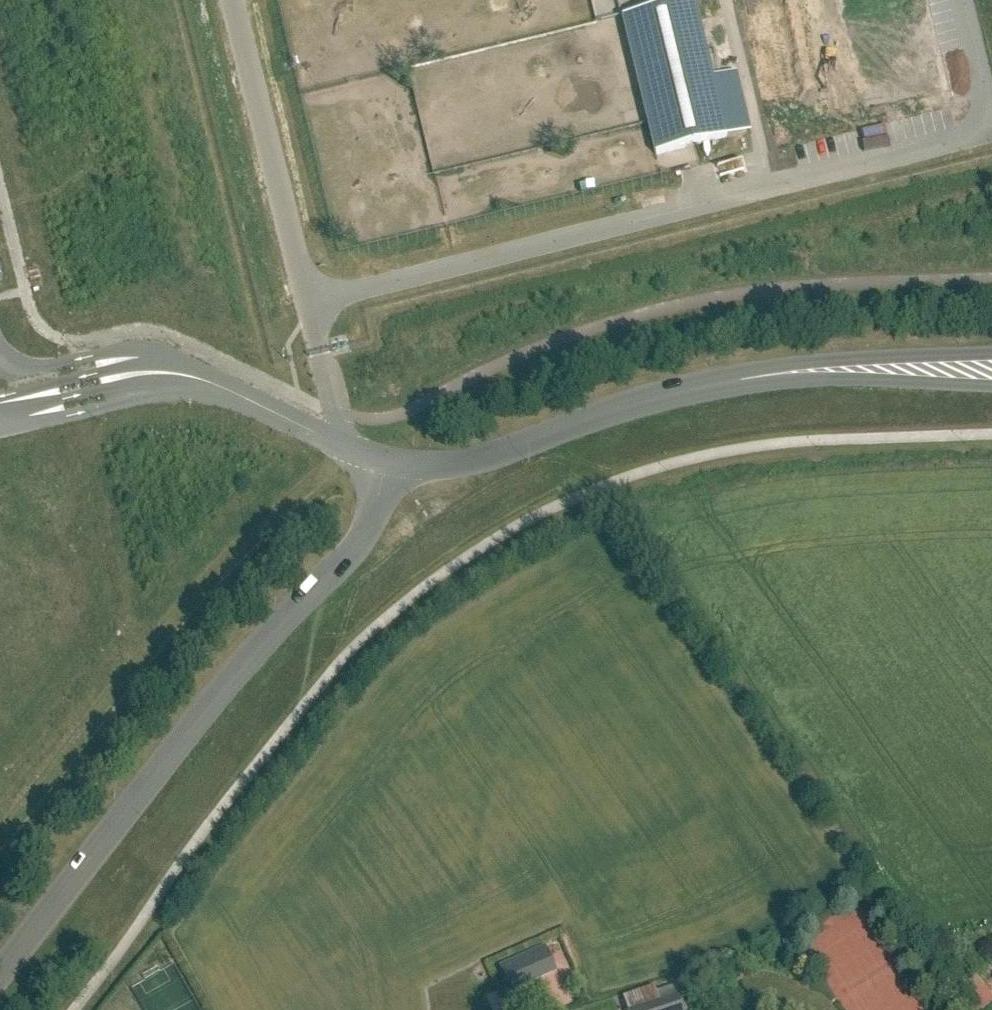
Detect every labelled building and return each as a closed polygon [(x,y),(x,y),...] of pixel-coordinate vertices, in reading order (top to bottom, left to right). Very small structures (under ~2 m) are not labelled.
[(621,17),(638,85),(647,123),(649,133),(650,133),(655,154),(727,137),(712,78),(694,0),(693,0),(622,17),(621,17)] [(544,948),(500,967),(510,991),(554,972),(544,948)] [(680,983),(655,991),(654,987),(622,997),(626,1009),(689,1009),(680,983)]
